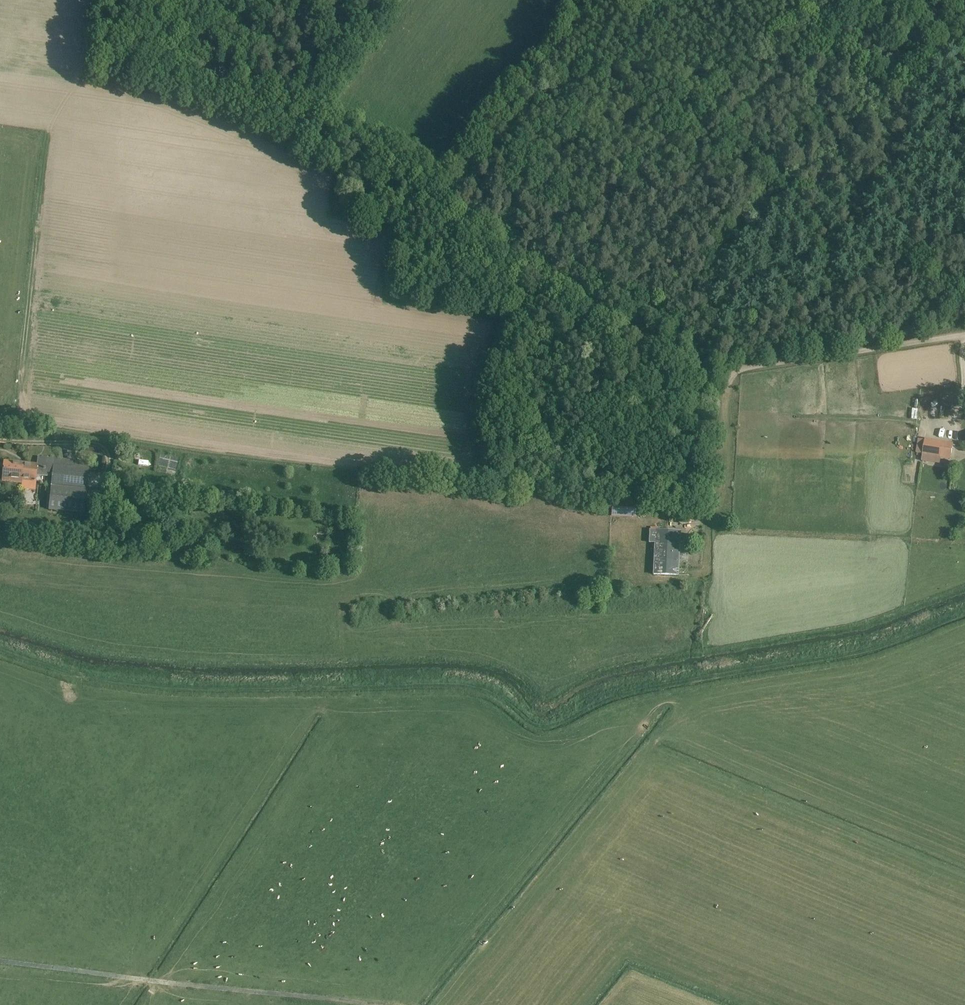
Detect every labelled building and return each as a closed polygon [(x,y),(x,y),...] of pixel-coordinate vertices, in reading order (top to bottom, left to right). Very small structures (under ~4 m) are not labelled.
[(925,439),(923,456),(952,460),(954,444),(925,439)] [(37,465),(24,464),(23,483),(22,483),(22,489),(35,491),(37,477),(52,479),(51,486),(48,511),(52,511),(84,515),(85,508),(87,490),(90,462),(38,457),(37,465)] [(2,481),(22,483),(23,483),(24,464),(4,461),(2,481)] [(630,505),(629,517),(637,518),(638,506),(630,505)] [(140,510),(140,511),(140,512),(141,513),(141,514),(141,515),(142,515),(143,516),(144,516),(145,517),(146,517),(147,516),(148,516),(149,516),(150,515),(150,514),(151,513),(151,512),(151,511),(151,510),(150,509),(150,508),(149,508),(149,507),(148,506),(147,506),(146,506),(145,506),(144,506),(143,507),(142,507),(141,508),(141,509),(141,510),(140,510)] [(654,575),(678,576),(679,559),(687,559),(687,547),(679,546),(680,533),(651,531),(650,543),(656,543),(654,575)]
